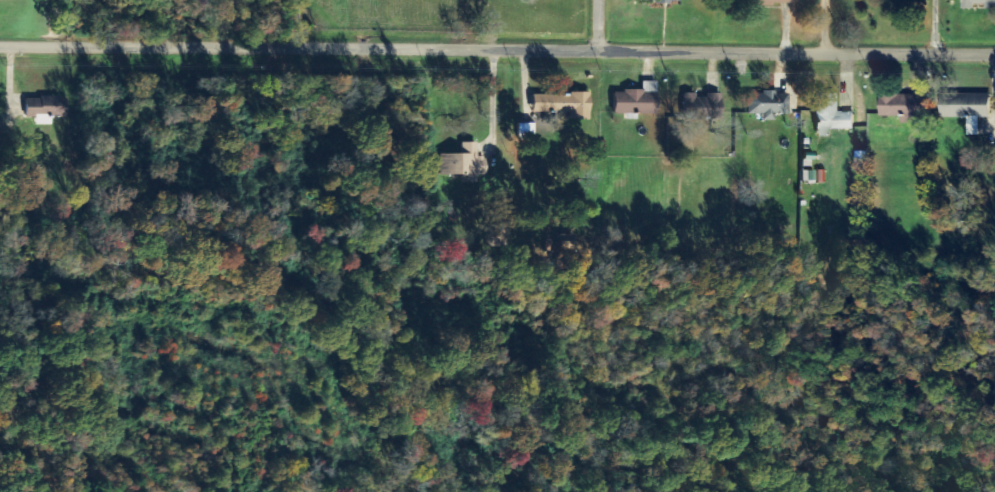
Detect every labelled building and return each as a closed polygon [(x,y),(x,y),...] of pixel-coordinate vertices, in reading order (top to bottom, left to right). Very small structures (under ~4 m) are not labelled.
[(976,11),(976,5),(986,5),(986,10),(994,11),(994,0),(964,0),(964,10),(976,11)] [(658,82),(643,82),(643,92),(615,91),(615,114),(657,115),(658,82)] [(748,115),(764,115),(764,121),(776,121),(776,114),(789,114),(789,93),(748,93),(748,115)] [(590,94),(533,95),(533,113),(569,112),(570,121),(591,120),(590,94)] [(721,95),(697,96),(697,94),(684,94),(685,118),(722,117),(721,95)] [(831,130),(857,130),(856,113),(837,113),(837,94),(817,95),(818,137),(831,137),(831,130)] [(994,95),(945,95),(944,119),(970,119),(969,137),(981,137),(981,118),(993,118),(994,95)] [(882,117),(904,118),(904,124),(928,125),(928,96),(883,96),(882,117)] [(27,98),(27,116),(36,116),(36,125),(51,125),(51,118),(66,118),(66,98),(27,98)] [(440,154),(440,176),(463,177),(463,182),(478,182),(478,175),(487,176),(487,157),(477,157),(478,143),(462,143),(461,155),(440,154)] [(868,153),(857,152),(857,171),(868,172),(868,153)]
